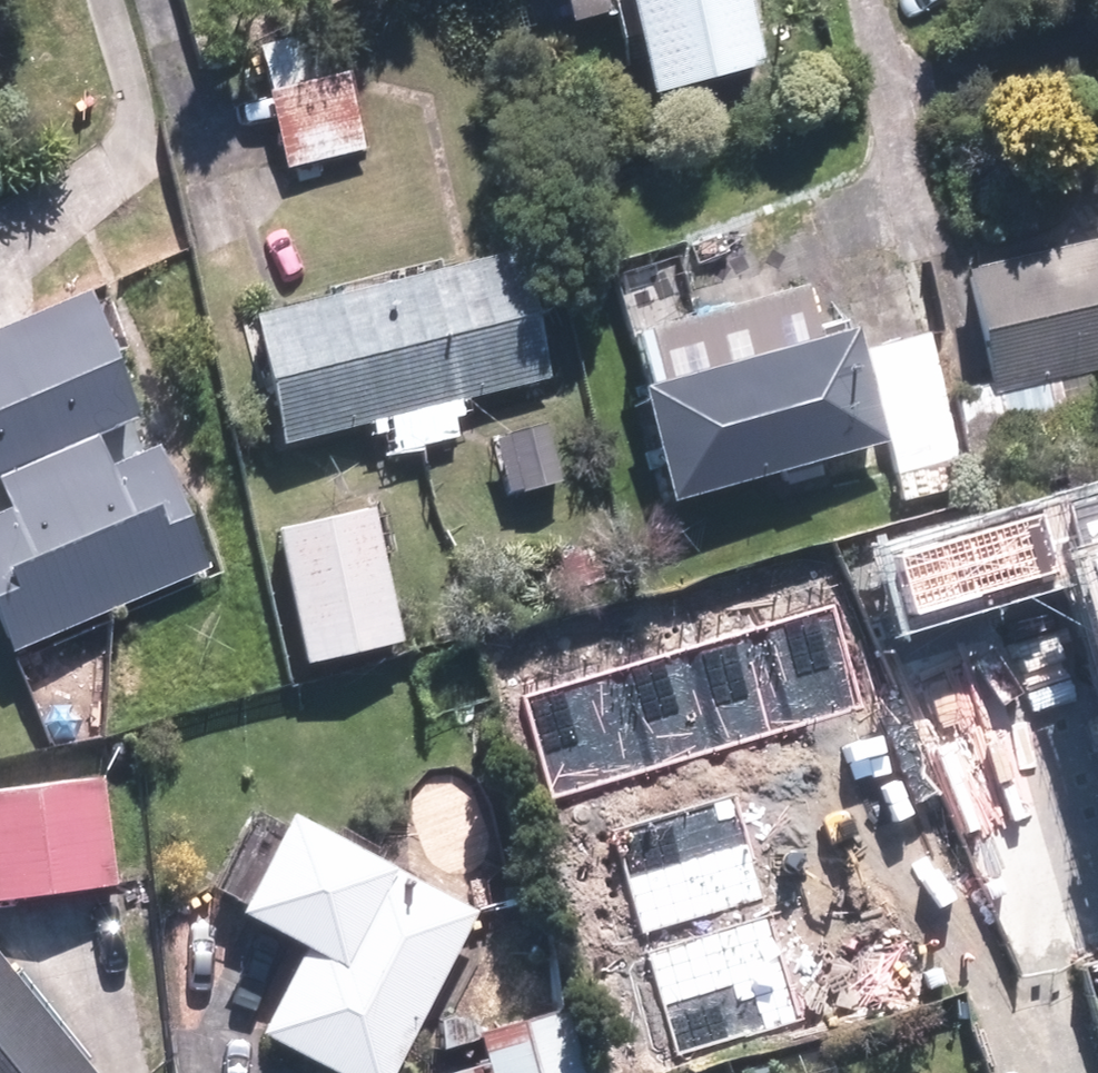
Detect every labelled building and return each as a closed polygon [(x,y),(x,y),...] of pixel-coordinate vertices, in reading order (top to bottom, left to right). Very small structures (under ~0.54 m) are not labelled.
[(578,19),(622,8),(620,0),(573,0),(578,19)] [(664,91),(774,65),(759,0),(642,0),(664,91)] [(332,75),(322,27),(266,39),(277,87),(332,75)] [(291,167),(370,150),(353,71),(332,75),(277,87),(274,88),(291,167)] [(975,454),(1097,427),(1097,410),(1090,371),(1097,369),(1097,239),(969,266),(993,380),(961,387),(975,454)] [(474,395),(557,375),(526,247),(260,309),(291,438),(369,420),(373,437),(388,433),(392,453),(466,435),(462,416),(478,412),(474,395)] [(646,381),(678,497),(891,438),(859,322),(826,331),(810,276),(643,322),(658,377),(646,381)] [(101,283),(0,326),(0,475),(6,472),(109,428),(156,408),(101,283)] [(566,481),(549,421),(498,435),(515,495),(566,481)] [(18,648),(220,562),(167,439),(122,458),(109,428),(6,472),(19,502),(0,510),(0,606),(18,648)] [(1067,500),(1097,607),(1097,491),(1067,500)] [(378,504),(282,525),(312,657),(408,636),(378,504)] [(881,559),(899,622),(1069,574),(1051,510),(881,559)] [(552,795),(865,708),(837,608),(524,695),(552,795)] [(100,777),(0,787),(0,902),(113,889),(108,854),(100,777)] [(737,794),(611,832),(643,937),(769,899),(737,794)] [(245,1044),(302,1072),(391,1072),(466,923),(275,826),(223,929),(287,961),(245,1044)] [(771,913),(646,955),(682,1060),(806,1018),(771,913)] [(0,950),(0,1072),(97,1072),(0,950)]
